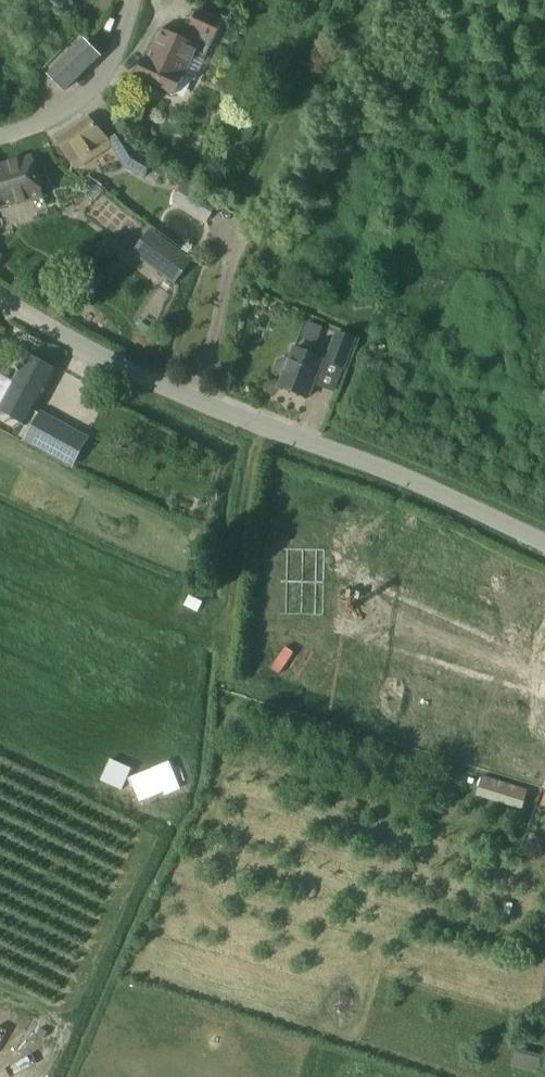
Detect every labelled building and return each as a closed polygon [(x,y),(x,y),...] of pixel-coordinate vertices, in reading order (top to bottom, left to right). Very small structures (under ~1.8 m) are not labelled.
[(221,23),(197,11),(190,24),(188,28),(190,29),(185,40),(161,28),(146,60),(143,59),(135,76),(176,95),(194,56),(203,60),(214,39),(221,23)] [(103,57),(85,39),(48,76),(65,93),(103,57)] [(111,145),(88,118),(57,138),(76,168),(111,145)] [(135,145),(118,156),(125,168),(144,179),(154,161),(140,153),(135,145)] [(31,159),(0,167),(0,206),(40,195),(31,159)] [(219,202),(186,182),(174,201),(207,222),(219,202)] [(89,195),(95,200),(104,191),(98,185),(89,195)] [(151,228),(133,252),(175,284),(193,260),(151,228)] [(38,296),(45,302),(52,294),(45,288),(38,296)] [(151,329),(141,321),(137,328),(147,335),(151,329)] [(358,338),(337,330),(324,362),(345,370),(358,338)] [(275,370),(277,375),(283,378),(280,387),(308,398),(323,359),(295,348),(290,362),(283,359),(278,362),(275,370)] [(27,356),(21,367),(18,366),(17,370),(19,371),(13,382),(0,375),(0,411),(27,426),(57,372),(27,356)] [(88,439),(67,428),(52,455),(73,466),(88,439)] [(186,555),(195,556),(196,547),(187,546),(186,555)] [(282,549),(282,582),(326,583),(326,550),(282,549)] [(281,582),(281,616),(325,617),(326,583),(282,582),(281,582)] [(472,680),(459,722),(488,731),(501,689),(472,680)] [(501,689),(488,731),(517,740),(530,698),(501,689)] [(168,762),(129,778),(131,783),(132,783),(139,798),(143,797),(144,799),(163,791),(165,795),(181,788),(176,776),(175,777),(172,768),(171,769),(168,762)] [(483,778),(479,798),(528,806),(531,786),(483,778)] [(11,1049),(18,1025),(0,1020),(0,1045),(11,1049)]
